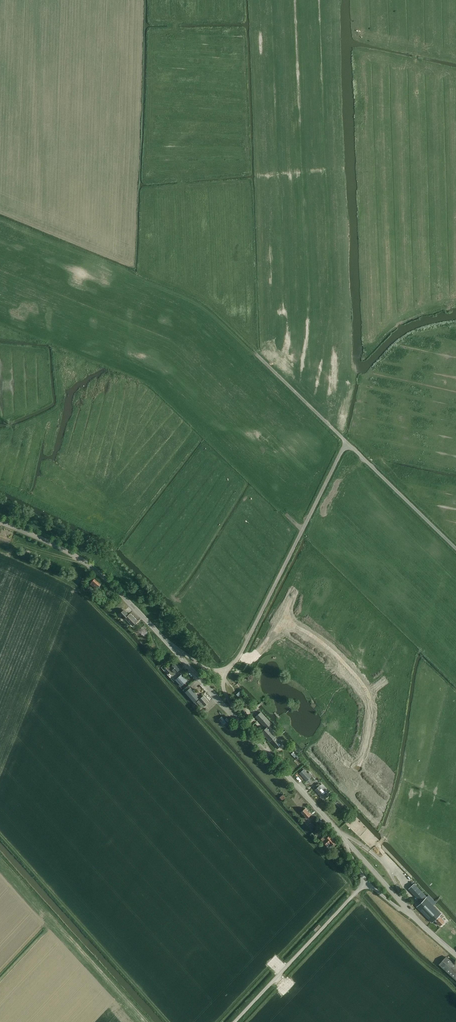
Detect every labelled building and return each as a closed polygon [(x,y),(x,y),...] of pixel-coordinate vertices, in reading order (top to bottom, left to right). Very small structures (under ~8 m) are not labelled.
[(97,590),(97,589),(102,584),(95,578),(90,584),(97,590)] [(133,626),(138,621),(130,613),(129,614),(124,609),(120,614),(125,619),(126,618),(133,626)] [(170,667),(171,667),(168,669),(171,672),(173,670),(176,673),(180,669),(175,663),(170,667)] [(176,680),(181,686),(187,680),(182,674),(176,680)] [(183,690),(197,706),(199,704),(203,708),(205,706),(209,702),(203,695),(197,701),(196,701),(200,698),(188,685),(183,690)] [(241,700),(245,697),(240,691),(236,694),(241,700)] [(240,710),(246,718),(249,715),(242,708),(240,710)] [(262,732),(277,749),(282,744),(277,738),(278,737),(277,735),(278,735),(269,726),(272,724),(261,712),(256,717),(266,728),(262,732)] [(219,719),(224,725),(227,722),(222,716),(219,719)] [(294,757),(298,754),(298,753),(292,747),(288,750),(294,757)] [(300,773),(299,774),(306,781),(312,776),(313,775),(309,772),(308,773),(304,769),(300,773)] [(327,794),(319,786),(315,790),(323,798),(327,794)] [(305,808),(301,812),(306,817),(305,818),(306,819),(311,815),(305,808)] [(317,827),(313,823),(308,827),(312,831),(317,827)] [(317,835),(322,831),(318,827),(314,831),(317,835)] [(330,836),(329,836),(327,834),(321,839),(327,846),(330,843),(332,845),(336,842),(330,836)] [(421,902),(417,906),(432,923),(435,920),(440,926),(445,921),(442,918),(444,916),(426,897),(427,896),(414,883),(409,889),(421,902)] [(446,957),(439,964),(455,980),(455,965),(446,957)]
